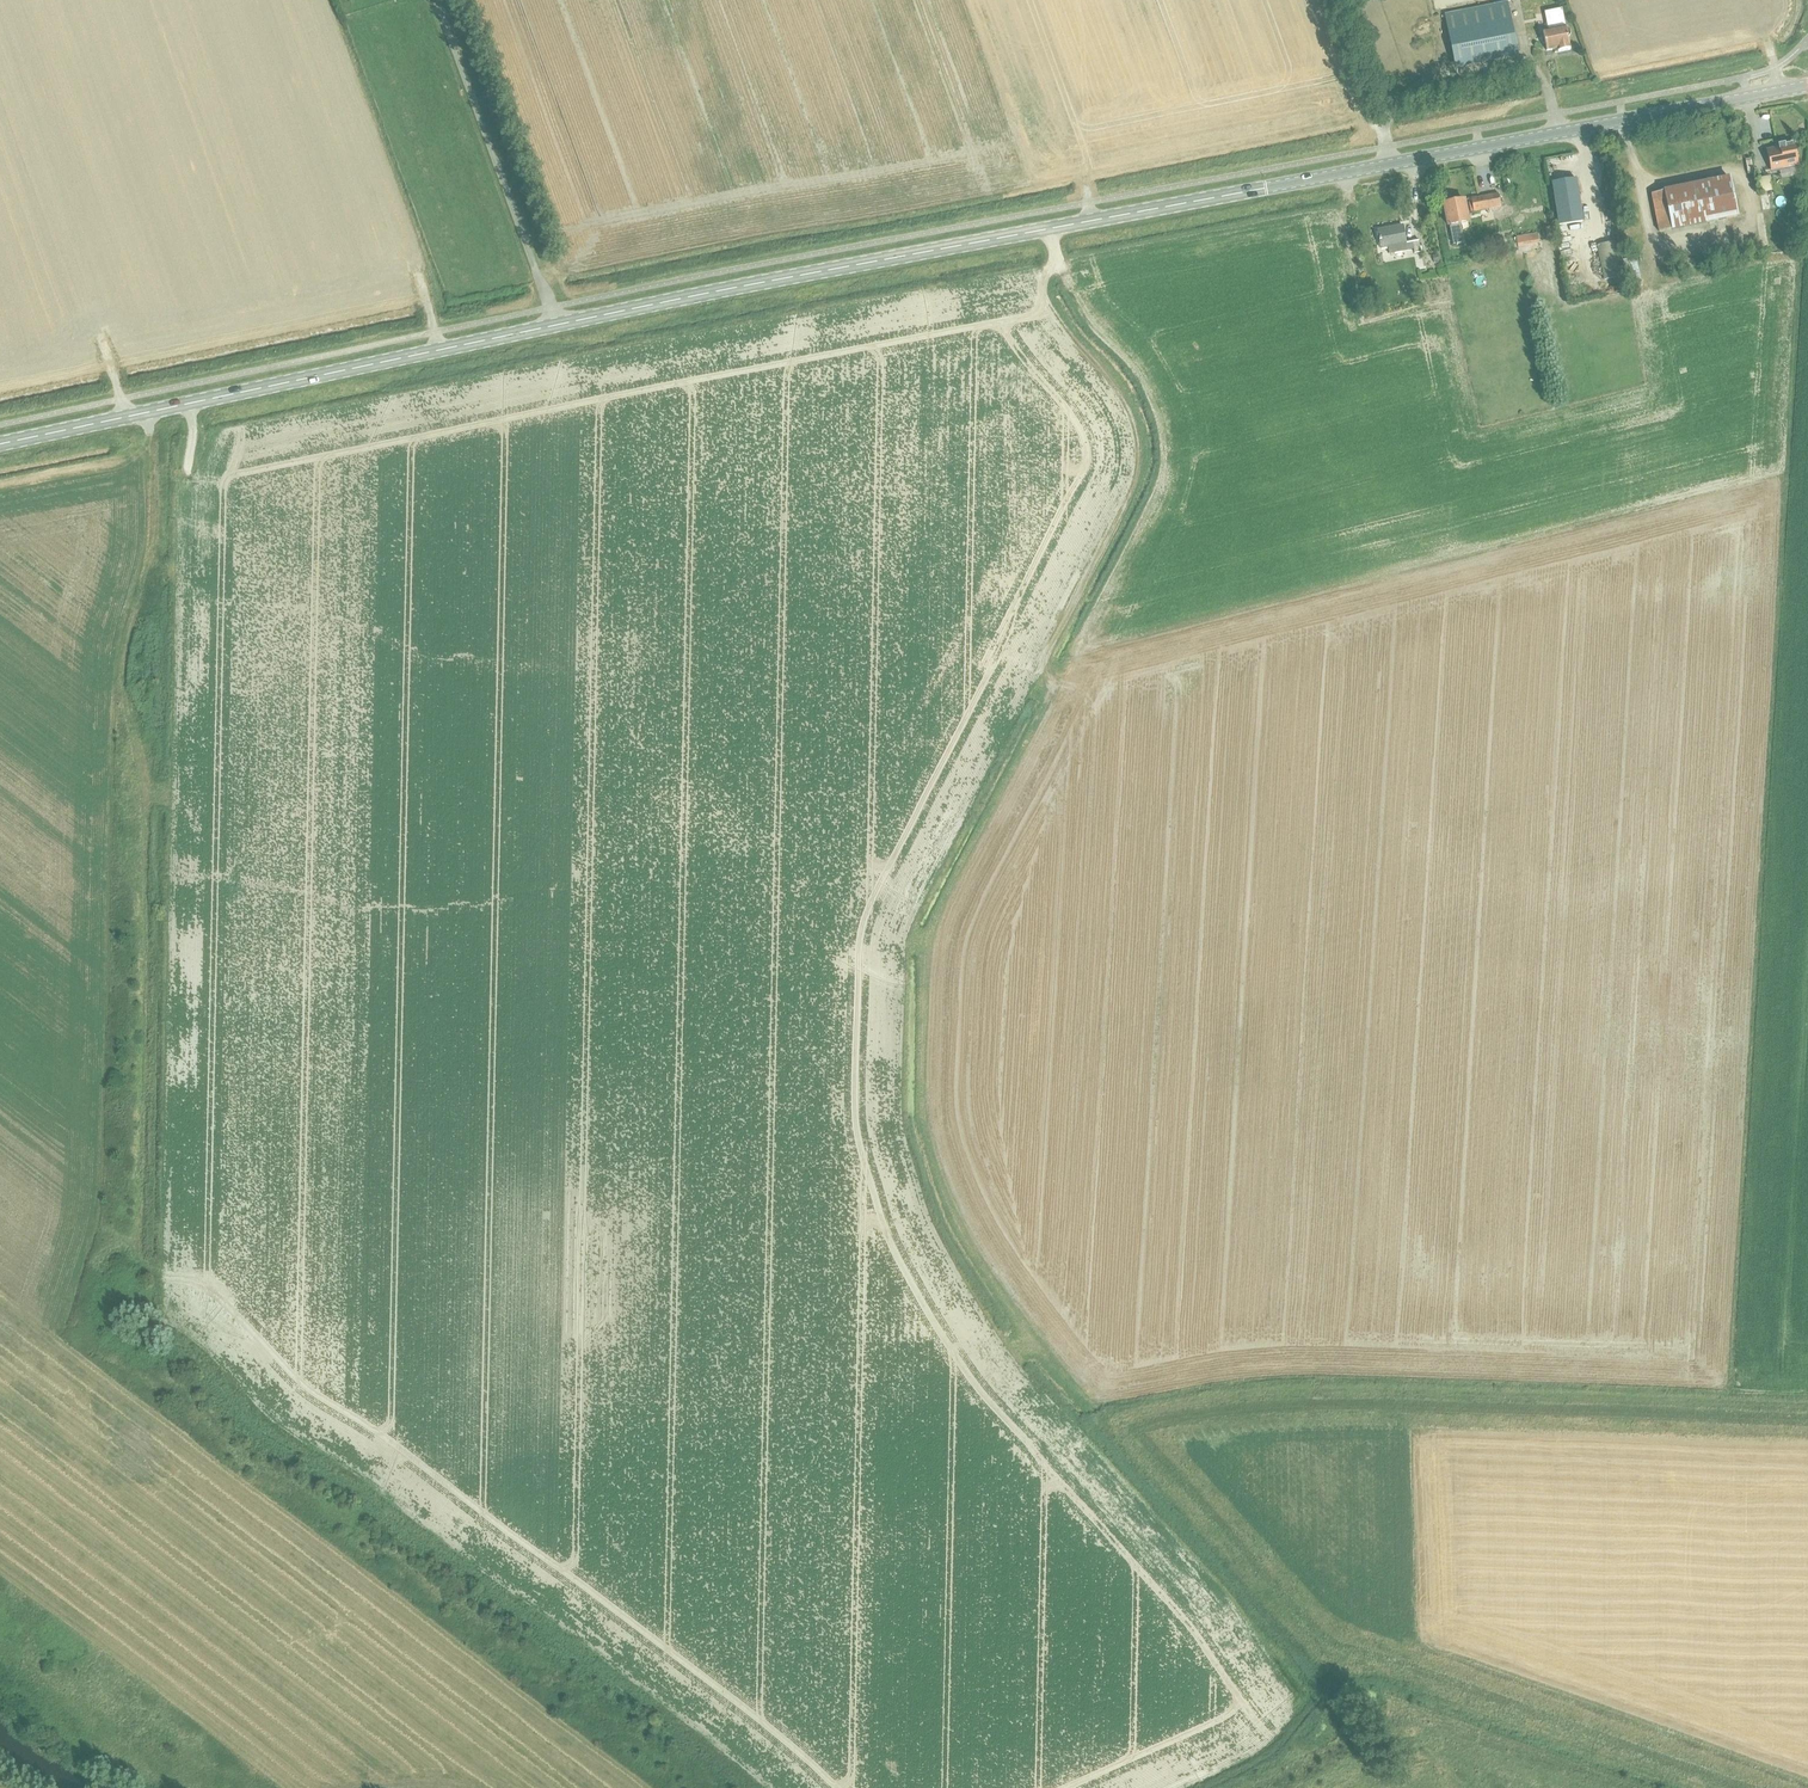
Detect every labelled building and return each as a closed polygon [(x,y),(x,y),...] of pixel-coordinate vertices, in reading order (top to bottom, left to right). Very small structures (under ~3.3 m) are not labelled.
[(1518,49),(1509,2),(1445,15),(1455,62),(1518,49)] [(1569,39),(1572,37),(1571,31),(1567,28),(1565,14),(1554,16),(1556,28),(1544,30),(1548,51),(1559,49),(1559,53),(1572,50),(1569,39)] [(1771,170),(1781,168),(1798,165),(1793,142),(1785,144),(1784,146),(1767,149),(1771,170)] [(1658,232),(1737,216),(1729,177),(1651,193),(1658,232)] [(1558,225),(1583,221),(1576,179),(1551,182),(1558,225)] [(1473,211),(1500,207),(1498,194),(1471,199),(1473,211)] [(1463,241),(1460,224),(1468,222),(1464,199),(1444,203),(1448,226),(1449,226),(1452,243),(1463,241)] [(1377,231),(1381,248),(1387,247),(1388,253),(1413,248),(1414,252),(1420,251),(1417,239),(1411,240),(1411,242),(1405,243),(1402,225),(1377,231)] [(1530,235),(1516,237),(1518,247),(1522,246),(1532,245),(1531,244),(1530,235)] [(1598,244),(1603,279),(1622,276),(1617,241),(1598,244)]
